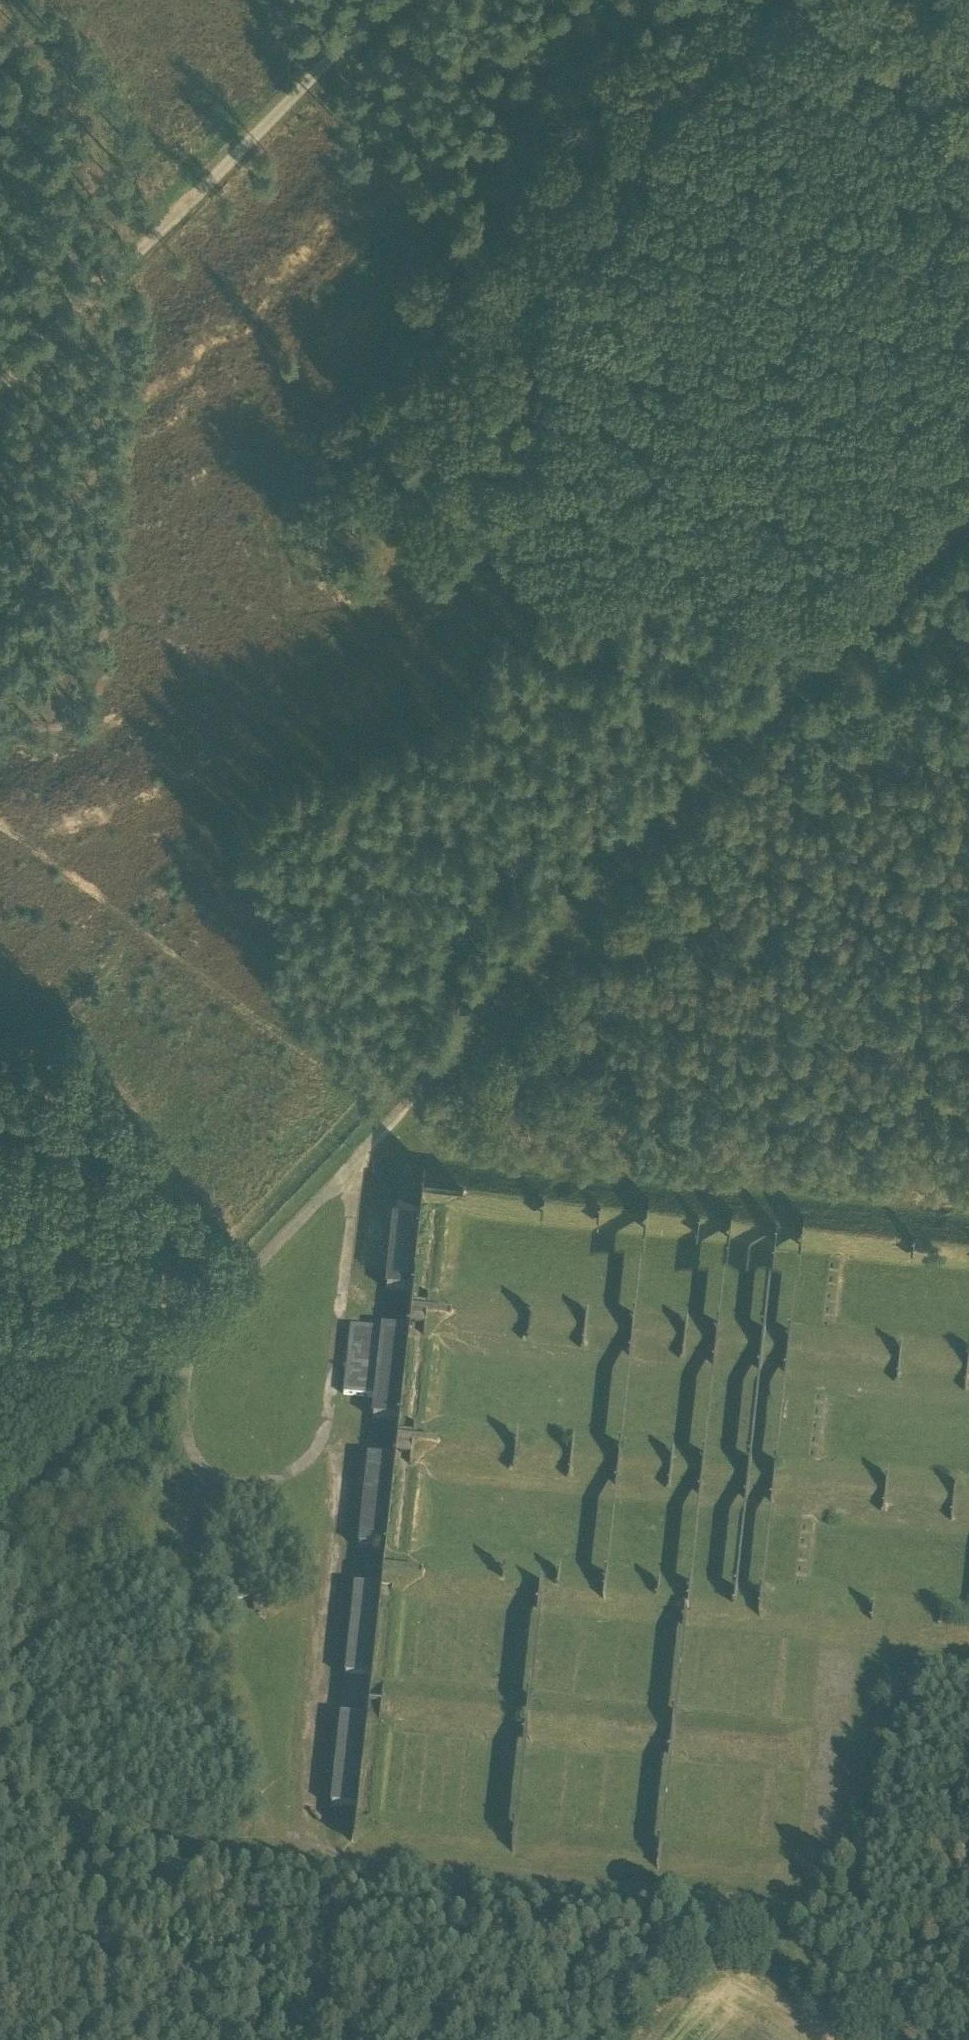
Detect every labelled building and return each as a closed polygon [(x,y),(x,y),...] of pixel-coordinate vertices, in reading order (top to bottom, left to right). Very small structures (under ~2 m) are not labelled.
[(407,1277),(421,1279),(428,1196),(390,1193),(382,1286),(406,1288),(407,1277)] [(393,1417),(398,1328),(348,1325),(344,1391),(369,1392),(368,1416),(393,1417)] [(360,1455),(356,1545),(390,1547),(393,1472),(387,1472),(387,1457),(360,1455)] [(328,1803),(350,1806),(369,1617),(348,1614),(328,1803)]
